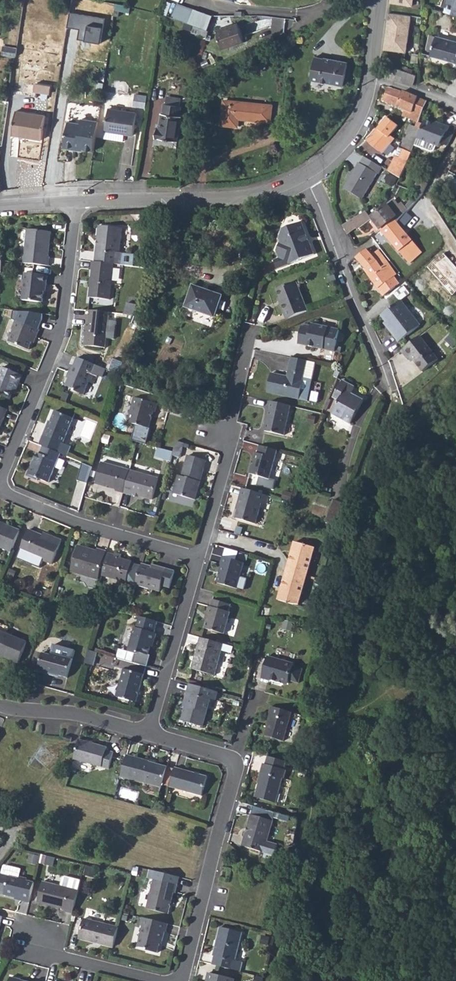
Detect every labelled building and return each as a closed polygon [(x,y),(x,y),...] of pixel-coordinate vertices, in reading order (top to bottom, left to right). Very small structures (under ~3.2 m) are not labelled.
[(447,14),(455,16),(455,0),(443,0),(442,3),(450,5),(447,14)] [(129,6),(117,4),(115,12),(127,14),(129,7),(129,6)] [(177,6),(173,18),(181,21),(185,9),(177,6)] [(185,9),(181,21),(194,26),(208,30),(212,18),(185,9)] [(101,44),(105,19),(69,13),(67,28),(79,30),(77,41),(101,44)] [(410,15),(388,13),(385,35),(387,35),(386,50),(406,52),(410,15)] [(237,24),(215,31),(221,50),(242,44),(242,42),(237,24)] [(194,26),(192,33),(207,38),(209,31),(208,30),(194,26)] [(432,53),(455,60),(455,40),(437,34),(432,53)] [(2,47),(1,57),(14,58),(16,49),(2,47)] [(315,58),(309,80),(340,89),(346,65),(323,59),(323,60),(315,58)] [(396,68),(393,79),(413,85),(416,74),(396,68)] [(48,87),(33,85),(31,93),(47,95),(48,87)] [(388,85),(383,99),(404,108),(412,111),(410,115),(418,118),(425,98),(388,85)] [(168,98),(167,105),(179,107),(180,100),(168,98)] [(272,106),(225,100),(222,123),(238,125),(238,117),(270,121),(272,106)] [(179,107),(167,105),(164,105),(162,114),(161,114),(158,130),(157,130),(155,139),(177,142),(181,117),(178,117),(179,107)] [(404,108),(402,114),(418,120),(418,118),(410,115),(412,111),(404,108)] [(136,114),(108,110),(104,132),(118,134),(133,136),(136,114)] [(13,113),(10,136),(40,141),(43,118),(13,113)] [(397,124),(386,116),(367,141),(383,154),(395,137),(391,133),(397,124)] [(82,148),(93,150),(97,122),(81,119),(80,124),(68,122),(63,147),(75,149),(76,146),(82,147),(82,148)] [(403,141),(401,148),(404,149),(411,153),(417,138),(423,122),(418,120),(416,126),(414,126),(410,124),(406,133),(403,141)] [(423,122),(417,138),(414,144),(427,150),(431,149),(433,145),(437,147),(439,143),(446,132),(449,127),(441,124),(440,126),(424,120),(423,122)] [(446,132),(439,143),(446,145),(452,135),(446,132)] [(396,156),(387,170),(400,178),(411,153),(404,149),(399,157),(396,156)] [(382,167),(364,155),(360,162),(359,162),(344,186),(343,187),(362,198),(377,173),(378,173),(382,167)] [(412,189),(420,193),(421,192),(425,184),(417,179),(412,189)] [(384,207),(371,217),(372,218),(381,230),(394,219),(398,224),(409,209),(413,203),(409,200),(406,203),(403,207),(400,203),(396,198),(384,207)] [(366,210),(350,220),(357,228),(372,218),(371,217),(366,210)] [(394,219),(381,230),(409,263),(421,253),(398,224),(394,219)] [(357,228),(350,220),(342,225),(348,234),(357,228)] [(278,259),(272,262),(276,270),(313,255),(309,244),(305,243),(303,239),(305,235),(300,223),(281,231),(277,239),(279,244),(277,244),(275,251),(278,259)] [(407,229),(415,239),(420,235),(411,226),(407,229)] [(98,247),(96,263),(115,265),(123,266),(134,267),(135,257),(124,256),(124,255),(121,254),(124,231),(100,228),(98,242),(99,243),(100,245),(100,246),(98,247)] [(26,231),(23,264),(48,267),(49,259),(48,258),(49,246),(47,246),(47,243),(48,241),(50,240),(50,234),(26,231)] [(367,248),(356,257),(366,269),(376,261),(381,269),(388,264),(383,257),(378,249),(372,254),(367,248)] [(427,266),(452,294),(455,291),(455,268),(443,253),(427,266)] [(366,269),(365,270),(383,295),(398,284),(393,277),(396,275),(388,264),(381,269),(376,261),(366,269)] [(94,286),(92,286),(90,299),(110,301),(115,265),(96,263),(93,263),(92,271),(94,271),(93,280),(95,281),(94,286)] [(25,275),(23,301),(42,303),(44,286),(45,286),(46,277),(25,275)] [(275,290),(278,298),(281,303),(279,304),(285,319),(306,311),(294,282),(275,290)] [(191,285),(183,307),(212,317),(220,295),(191,285)] [(403,286),(394,293),(399,300),(409,293),(403,286)] [(400,300),(381,313),(386,320),(389,324),(387,325),(398,340),(419,325),(400,300)] [(134,305),(124,304),(123,315),(133,316),(134,305)] [(107,312),(89,310),(87,326),(83,325),(82,335),(83,336),(82,345),(104,347),(107,312)] [(13,332),(8,342),(28,350),(33,337),(35,338),(42,321),(42,313),(15,312),(11,329),(13,332)] [(296,344),(314,348),(314,346),(319,347),(319,349),(332,352),(337,331),(309,324),(309,327),(304,326),(300,327),(296,344)] [(445,341),(454,350),(455,347),(455,333),(455,332),(445,341)] [(419,336),(400,349),(405,357),(409,355),(412,360),(413,360),(421,370),(436,359),(419,336)] [(70,373),(65,385),(74,389),(74,391),(83,395),(88,382),(93,384),(96,375),(92,373),(95,365),(77,358),(73,366),(72,365),(69,373),(70,373)] [(269,374),(265,392),(305,401),(310,380),(302,378),(306,362),(289,358),(285,378),(269,374)] [(302,378),(310,380),(313,363),(306,362),(302,378)] [(10,389),(13,383),(16,384),(20,375),(2,368),(0,373),(0,397),(7,399),(10,389)] [(340,381),(333,397),(339,400),(333,414),(352,422),(362,398),(350,393),(353,386),(340,381)] [(135,398),(128,422),(149,428),(154,412),(155,412),(157,404),(135,398)] [(268,402),(265,418),(266,418),(265,423),(263,431),(282,436),(289,407),(268,402)] [(73,418),(55,410),(48,428),(46,427),(39,444),(43,446),(61,453),(67,456),(71,446),(63,442),(73,418)] [(176,440),(172,454),(180,456),(184,442),(176,440)] [(275,450),(257,445),(255,453),(253,453),(247,473),(258,476),(255,485),(271,489),(273,479),(267,478),(275,450)] [(32,466),(29,467),(26,475),(36,480),(37,477),(49,482),(61,453),(43,446),(39,453),(37,452),(33,461),(34,462),(32,466)] [(178,475),(173,493),(195,499),(206,459),(187,454),(181,475),(178,475)] [(115,490),(122,493),(129,471),(101,462),(95,483),(115,489),(115,490)] [(129,471),(122,493),(130,495),(130,494),(151,500),(157,479),(129,471)] [(267,496),(240,489),(236,505),(238,506),(234,519),(254,525),(260,503),(264,505),(267,496)] [(283,491),(281,499),(288,500),(290,493),(283,491)] [(334,495),(330,504),(342,509),(345,500),(334,495)] [(330,504),(324,522),(336,526),(342,509),(330,504)] [(11,551),(19,531),(0,524),(0,547),(11,551)] [(46,537),(42,536),(28,530),(19,550),(27,553),(24,560),(38,566),(41,559),(52,563),(61,540),(47,534),(46,537)] [(314,549),(294,543),(286,573),(306,579),(314,549)] [(86,551),(87,548),(77,545),(69,571),(97,579),(98,574),(105,553),(105,552),(96,549),(95,551),(95,553),(86,551)] [(105,553),(98,574),(124,582),(130,562),(113,557),(113,555),(105,553)] [(221,565),(216,582),(235,588),(242,563),(222,557),(220,564),(221,565)] [(150,567),(140,564),(134,585),(159,592),(160,586),(169,588),(173,571),(156,567),(156,569),(150,567)] [(306,579),(286,573),(278,602),(292,606),(298,606),(306,579)] [(207,616),(203,629),(223,635),(229,614),(228,613),(230,606),(211,600),(209,607),(207,607),(205,615),(207,616)] [(156,622),(138,617),(135,628),(133,628),(127,651),(119,649),(116,658),(147,665),(149,656),(146,655),(150,643),(152,643),(155,633),(153,633),(156,622)] [(0,631),(0,655),(18,663),(27,642),(0,631)] [(221,644),(198,638),(189,669),(213,675),(221,644)] [(227,677),(232,645),(223,643),(218,675),(227,677)] [(45,648),(43,652),(38,672),(53,677),(54,675),(67,679),(73,660),(75,652),(55,646),(53,650),(45,648)] [(92,669),(98,652),(91,649),(84,666),(92,669)] [(266,657),(260,679),(268,681),(269,681),(276,683),(277,681),(287,684),(288,681),(298,684),(302,670),(292,667),(293,664),(266,657)] [(123,669),(115,697),(135,703),(142,675),(123,669)] [(185,692),(182,702),(185,703),(184,707),(180,721),(201,727),(209,700),(214,701),(216,693),(191,686),(189,693),(185,692)] [(292,713),(271,707),(269,715),(270,716),(265,736),(283,742),(292,713)] [(79,740),(73,760),(107,770),(112,753),(105,751),(106,748),(79,740)] [(126,756),(120,777),(144,784),(149,763),(126,756)] [(267,756),(264,764),(284,770),(287,762),(267,756)] [(149,763),(144,784),(161,788),(166,767),(149,763)] [(261,771),(254,796),(275,802),(282,778),(284,778),(286,770),(284,770),(264,764),(263,763),(260,771),(261,771)] [(174,768),(169,787),(201,796),(206,777),(174,768)] [(251,814),(242,845),(266,851),(268,841),(266,841),(272,820),(251,814)] [(179,878),(149,871),(147,879),(153,880),(146,910),(168,915),(173,894),(175,894),(179,878)] [(28,904),(33,884),(26,882),(27,880),(19,878),(16,879),(0,876),(0,896),(20,901),(20,902),(28,904)] [(64,913),(72,915),(78,892),(80,882),(65,878),(62,880),(60,888),(42,883),(37,903),(64,910),(64,913)] [(167,924),(141,918),(139,926),(142,927),(137,948),(147,950),(147,951),(156,954),(159,941),(161,942),(163,932),(165,933),(167,924)] [(99,944),(112,948),(117,928),(82,920),(77,939),(95,943),(95,942),(98,943),(99,944)] [(213,957),(211,965),(240,972),(242,963),(235,961),(241,934),(219,928),(215,942),(218,943),(217,947),(214,947),(212,957),(213,957)]
